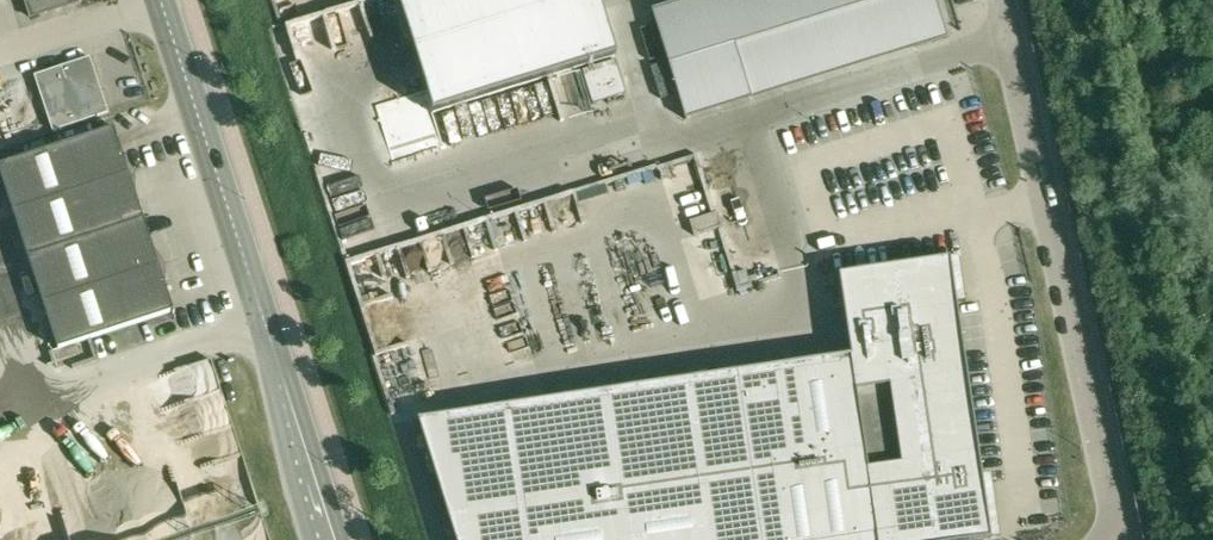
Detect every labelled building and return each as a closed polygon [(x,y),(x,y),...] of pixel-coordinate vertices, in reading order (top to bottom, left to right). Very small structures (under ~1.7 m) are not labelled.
[(30,17),(69,5),(79,0),(24,0),(30,17)] [(438,108),(620,49),(604,0),(403,0),(438,108)] [(686,122),(948,41),(936,0),(701,0),(653,15),(686,122)] [(615,60),(582,70),(593,103),(625,92),(615,60)] [(7,111),(17,145),(31,141),(20,107),(7,111)] [(27,258),(143,220),(113,128),(0,165),(0,174),(27,258)] [(157,180),(161,193),(179,187),(175,175),(157,180)] [(57,350),(173,312),(143,220),(27,258),(57,350)] [(949,256),(838,272),(849,355),(854,390),(966,374),(949,256)] [(417,418),(454,539),(875,539),(865,469),(977,453),(971,411),(966,374),(854,390),(849,355),(417,418)] [(865,469),(875,539),(976,539),(990,538),(977,453),(865,469)]
